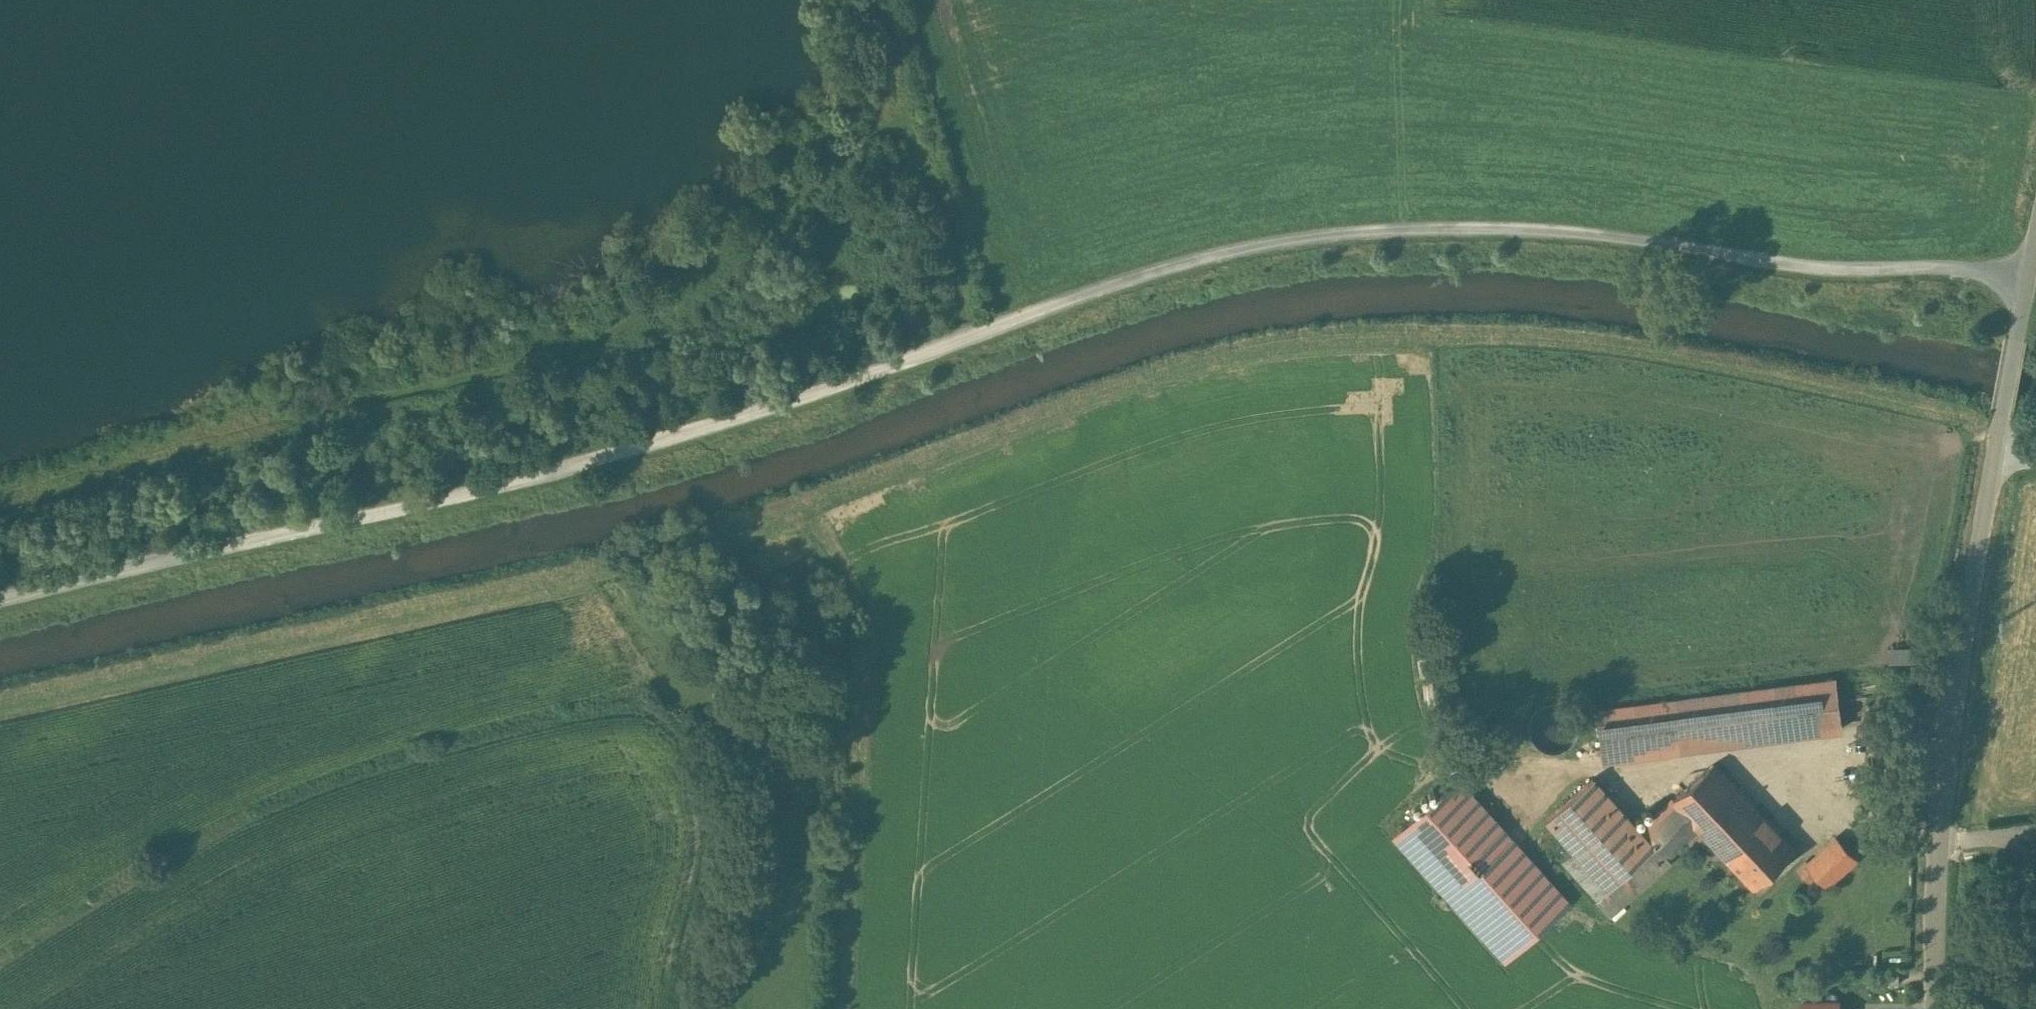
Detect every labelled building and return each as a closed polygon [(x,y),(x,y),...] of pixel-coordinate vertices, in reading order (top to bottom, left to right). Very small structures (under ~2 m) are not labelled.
[(1836,677),(1596,708),(1602,759),(1842,728),(1836,677)] [(1758,808),(1715,762),(1674,799),(1700,827),(1708,837),(1717,846),(1758,808)] [(1639,830),(1592,778),(1546,819),(1573,850),(1607,888),(1654,846),(1639,830)] [(1459,780),(1396,835),(1504,957),(1567,902),(1459,780)] [(1674,799),(1639,830),(1654,846),(1665,858),(1666,857),(1685,840),(1700,827),(1674,799)] [(1758,808),(1717,846),(1755,886),(1796,848),(1758,808)] [(1700,827),(1685,840),(1695,850),(1708,837),(1700,827)] [(1836,838),(1810,863),(1818,872),(1829,883),(1855,859),(1836,838)] [(1607,888),(1596,898),(1609,913),(1668,859),(1666,857),(1665,858),(1654,846),(1607,888)] [(1607,888),(1573,850),(1562,860),(1596,898),(1607,888)] [(1810,863),(1807,860),(1799,868),(1810,880),(1818,872),(1810,863)] [(1899,983),(1899,973),(1887,973),(1887,983),(1899,983)]
